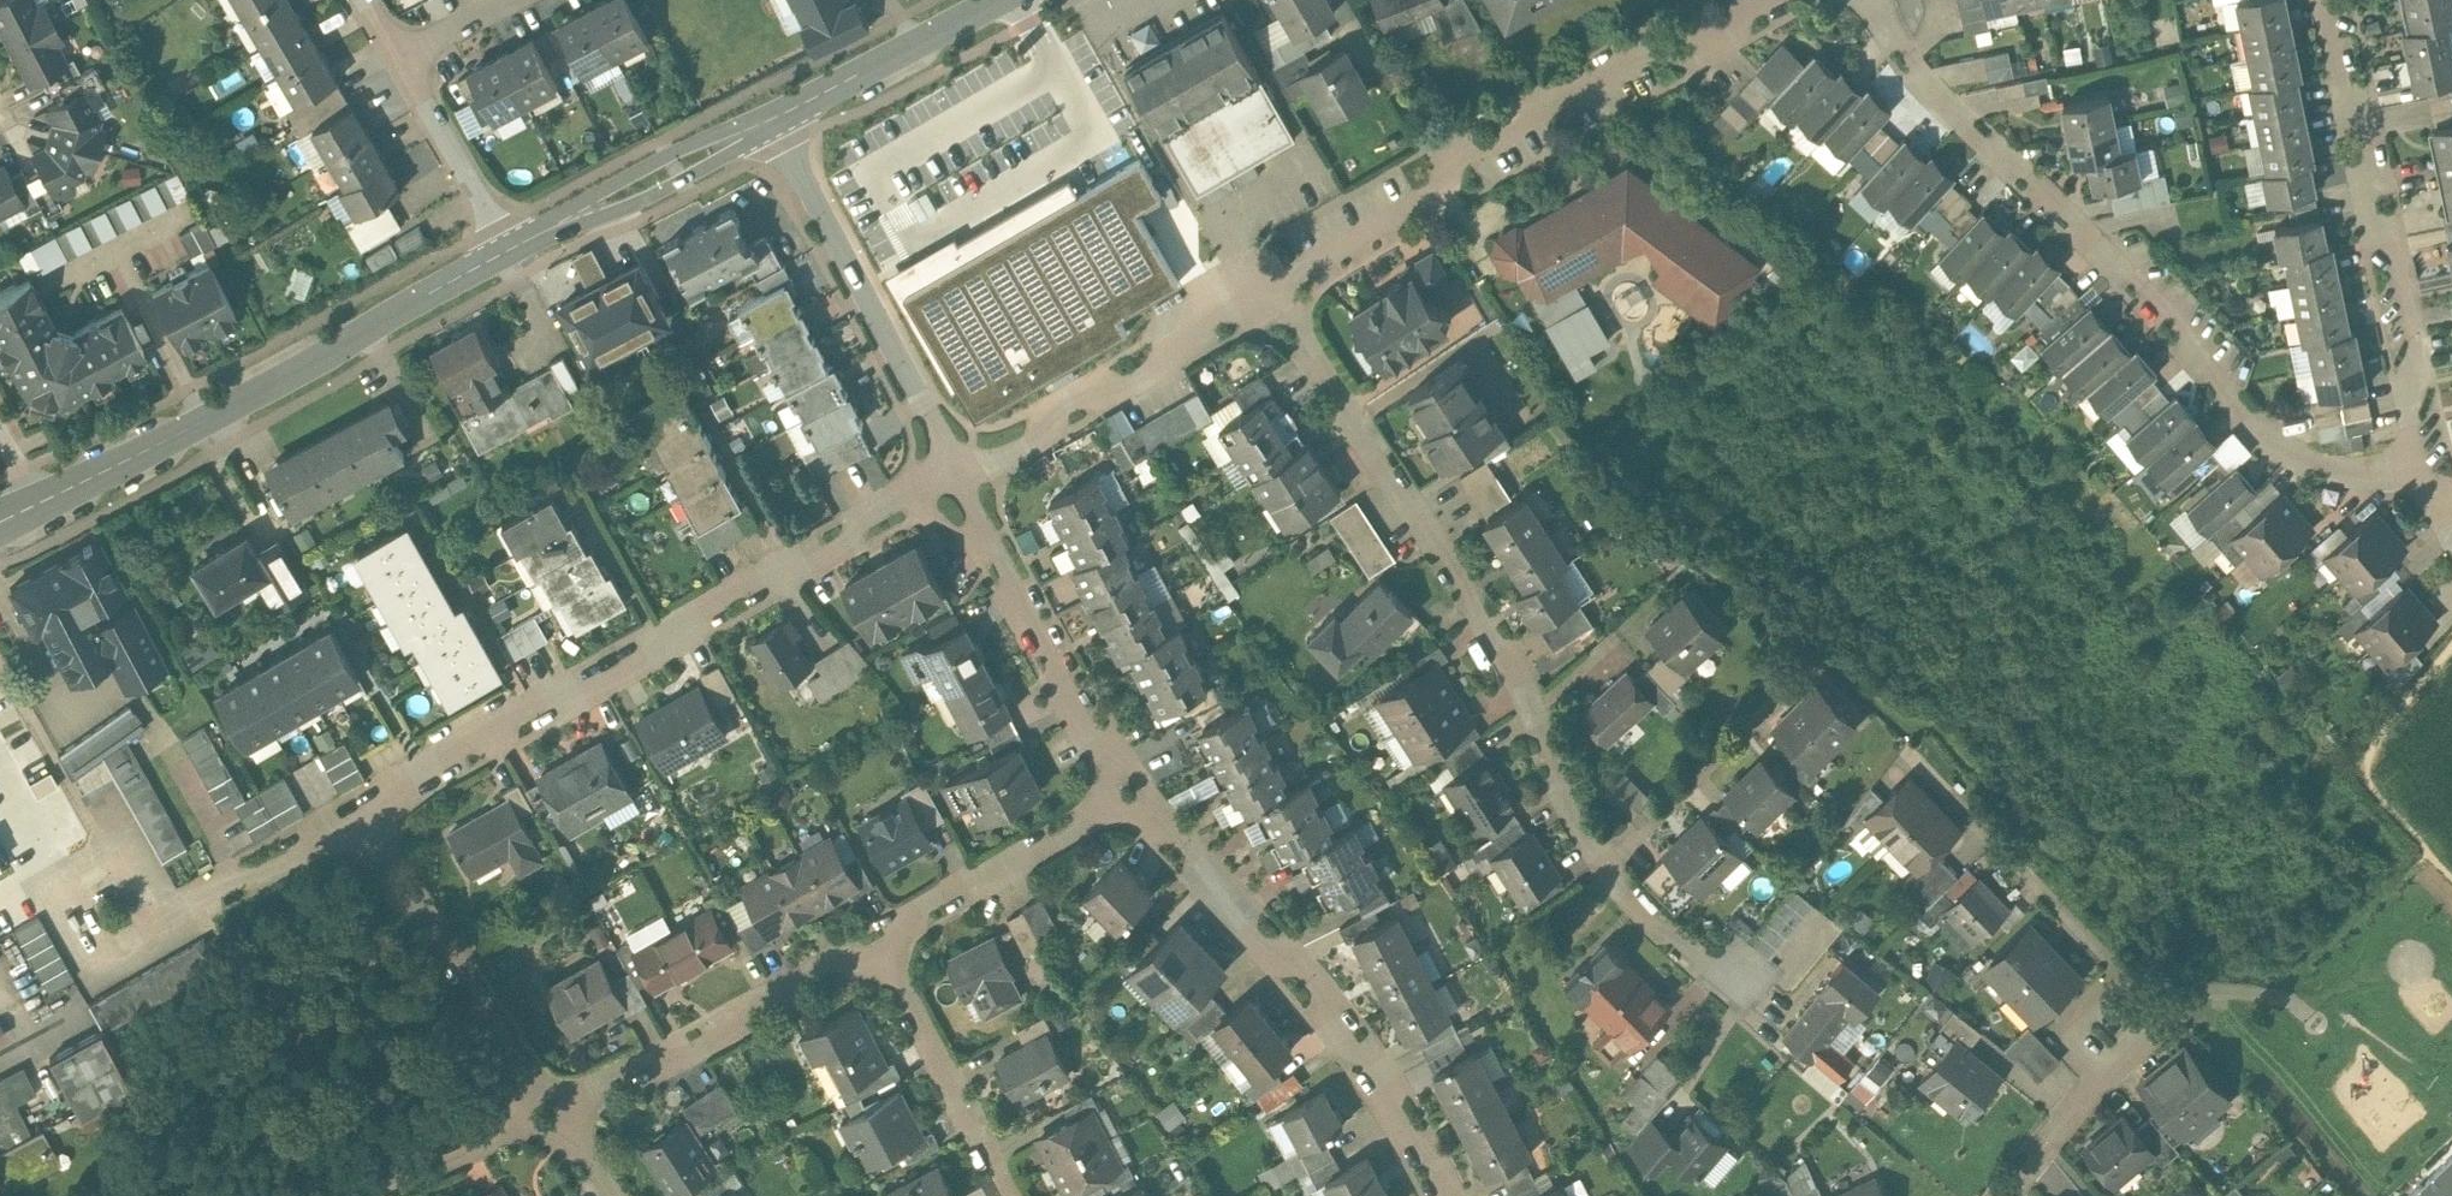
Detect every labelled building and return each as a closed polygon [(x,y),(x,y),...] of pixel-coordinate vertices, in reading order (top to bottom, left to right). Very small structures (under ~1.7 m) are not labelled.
[(9,43),(52,21),(43,3),(36,7),(32,0),(0,0),(0,26),(9,43)] [(247,15),(273,0),(238,0),(247,15)] [(247,15),(264,44),(302,22),(289,0),(273,0),(247,15)] [(591,8),(615,54),(647,37),(636,16),(628,0),(607,0),(591,8)] [(644,0),(628,0),(636,16),(649,9),(644,0)] [(847,0),(778,0),(789,24),(801,18),(804,24),(801,25),(815,53),(869,27),(856,0),(853,0),(848,2),(847,0)] [(1296,34),(1308,27),(1335,12),(1328,0),(1276,0),(1296,34)] [(1384,27),(1430,9),(1445,3),(1444,0),(1374,0),(1384,27)] [(1445,3),(1430,9),(1444,43),(1482,28),(1466,0),(1444,0),(1445,3)] [(1508,14),(1532,0),(1500,0),(1508,14)] [(2243,27),(2288,17),(2284,0),(2238,0),(2243,27)] [(2412,27),(2448,20),(2451,19),(2451,0),(2407,0),(2412,27)] [(1984,2),(1959,7),(1962,20),(1987,15),(1985,7),(1984,2)] [(591,8),(559,25),(572,49),(583,70),(615,54),(591,8)] [(1223,12),(1125,69),(1159,127),(1175,118),(1257,71),(1223,12)] [(1987,15),(1962,20),(1965,33),(1989,28),(1987,15)] [(2288,17),(2243,27),(2249,55),(2294,46),(2288,17)] [(2403,29),(2409,57),(2451,48),(2451,41),(2448,20),(2412,27),(2403,29)] [(52,21),(9,43),(30,82),(39,77),(65,63),(64,61),(54,42),(61,39),(52,21)] [(302,22),(264,44),(281,73),(319,51),(302,22)] [(559,25),(546,32),(559,56),(572,49),(559,25)] [(1308,27),(1296,34),(1277,44),(1285,60),(1304,49),(1317,42),(1308,27)] [(546,32),(534,39),(546,63),(559,56),(546,32)] [(546,63),(534,39),(501,56),(525,101),(557,84),(546,63)] [(1784,43),(1759,69),(1779,88),(1804,62),(1784,43)] [(2294,46),(2249,55),(2255,82),(2255,83),(2295,75),(2295,76),(2300,75),(2294,46)] [(2409,57),(2415,87),(2425,84),(2451,78),(2451,48),(2409,57)] [(1285,60),(1271,67),(1283,87),(1305,75),(1304,73),(1314,67),(1304,49),(1285,60)] [(2008,49),(1984,54),(1986,67),(2011,62),(2008,49)] [(1314,67),(1304,73),(1305,75),(1309,72),(1318,87),(1313,90),(1328,115),(1368,92),(1343,50),(1314,67)] [(319,51),(281,73),(283,77),(298,103),(336,81),(319,51)] [(1779,88),(1771,97),(1779,105),(1795,120),(1799,115),(1798,115),(1837,74),(1836,74),(1813,52),(1804,62),(1779,88)] [(501,56),(469,73),(481,96),(493,118),(510,108),(510,109),(525,101),(501,56)] [(65,63),(39,77),(46,89),(56,84),(80,71),(72,57),(64,61),(65,63)] [(2011,62),(1986,67),(1989,80),(2014,75),(2011,62)] [(80,71),(56,84),(64,100),(91,85),(94,90),(104,84),(94,64),(80,71)] [(1779,88),(1759,69),(1750,79),(1770,98),(1771,97),(1779,88)] [(1837,74),(1798,115),(1799,115),(1822,136),(1864,91),(1863,91),(1840,69),(1836,74),(1837,74)] [(1257,71),(1175,118),(1159,127),(1198,194),(1204,190),(1252,162),(1295,137),(1257,71)] [(481,96),(469,73),(457,80),(469,102),(481,96)] [(2295,75),(2255,83),(2255,82),(2250,83),(2256,112),(2301,103),(2300,97),(2295,76),(2295,75)] [(283,77),(266,88),(281,111),(283,114),(287,111),(287,110),(298,103),(283,77)] [(2425,84),(2428,98),(2444,95),(2451,93),(2451,78),(2425,84)] [(1770,98),(1750,79),(1740,90),(1760,109),(1770,98)] [(2024,79),(1997,85),(1999,98),(2011,96),(2026,93),(2024,79)] [(298,103),(287,110),(287,111),(294,122),(344,93),(336,81),(298,103)] [(64,100),(48,108),(55,122),(51,135),(97,149),(103,130),(95,128),(98,118),(92,106),(100,101),(94,90),(91,85),(64,100)] [(1864,91),(1822,136),(1822,137),(1826,133),(1849,154),(1860,142),(1879,122),(1891,109),(1867,86),(1863,91),(1864,91)] [(1760,109),(1740,90),(1730,100),(1750,119),(1760,109)] [(2026,93),(2011,96),(2013,101),(2014,110),(2041,104),(2039,90),(2026,93)] [(344,93),(294,122),(301,135),(313,128),(351,105),(344,93)] [(2428,98),(2431,112),(2451,107),(2451,93),(2444,95),(2428,98)] [(2108,94),(2063,104),(2069,133),(2114,123),(2109,100),(2108,94)] [(1750,119),(1730,100),(1720,110),(1741,129),(1750,119)] [(2301,103),(2256,112),(2262,141),(2307,131),(2301,103)] [(313,128),(330,157),(368,135),(351,105),(313,128)] [(2431,112),(2433,126),(2451,122),(2451,107),(2431,112)] [(1879,122),(1860,142),(1871,152),(1890,131),(1879,122)] [(2451,152),(2451,122),(2433,126),(2440,155),(2451,152)] [(2114,123),(2069,133),(2076,162),(2090,159),(2090,158),(2120,151),(2114,123)] [(1890,131),(1871,152),(1881,161),(1900,141),(1890,131)] [(2307,131),(2262,141),(2268,168),(2268,169),(2308,160),(2308,161),(2313,160),(2307,131)] [(97,149),(51,135),(47,147),(33,154),(42,171),(56,198),(58,198),(72,190),(68,182),(80,175),(83,166),(91,168),(97,149)] [(368,135),(330,157),(348,186),(386,164),(368,135)] [(1927,158),(1904,137),(1900,141),(1881,161),(1862,182),(1886,204),(1890,200),(1889,200),(1928,159),(1927,158)] [(2120,151),(2090,158),(2090,159),(2095,187),(2110,184),(2137,178),(2140,177),(2134,148),(2120,151)] [(2440,155),(2445,183),(2451,182),(2451,152),(2440,155)] [(1928,159),(1889,200),(1890,200),(1913,221),(1932,201),(1951,181),(1955,176),(1931,154),(1927,158),(1928,159)] [(1136,210),(1162,195),(1140,158),(1079,193),(1069,177),(916,266),(926,282),(903,295),(976,420),(1127,333),(1119,318),(1178,283),(1136,210)] [(2308,160),(2268,169),(2268,168),(2263,169),(2270,199),(2287,195),(2314,190),(2308,161),(2308,160)] [(1252,162),(1204,190),(1211,203),(1259,175),(1252,162)] [(348,186),(343,189),(358,214),(385,199),(401,189),(386,164),(348,186)] [(21,203),(22,202),(9,176),(4,166),(0,168),(0,213),(21,203)] [(26,179),(21,169),(9,176),(22,202),(21,203),(27,215),(41,208),(41,207),(26,179)] [(1593,197),(1532,232),(1517,228),(1498,239),(1494,254),(1505,273),(1520,277),(1529,294),(1548,299),(1658,235),(1668,251),(1657,258),(1663,269),(1655,280),(1697,312),(1706,310),(1713,316),(1721,315),(1734,297),(1733,289),(1726,283),(1741,263),(1740,254),(1709,231),(1708,231),(1670,202),(1667,204),(1661,195),(1644,182),(1637,187),(1627,170),(1590,192),(1593,197)] [(56,198),(42,171),(26,179),(41,207),(41,208),(46,217),(63,208),(58,198),(56,198)] [(2165,173),(2151,175),(2157,203),(2171,200),(2165,173)] [(2140,177),(2137,178),(2140,192),(2143,205),(2157,203),(2151,175),(2140,177)] [(177,200),(165,176),(153,183),(165,206),(177,200)] [(2137,178),(2110,184),(2113,198),(2140,192),(2137,178)] [(1951,181),(1932,201),(1942,210),(1961,190),(1951,181)] [(153,213),(140,189),(128,196),(141,219),(153,213)] [(1961,190),(1942,210),(1953,220),(1972,200),(1961,190)] [(2314,190),(2287,195),(2289,209),(2314,204),(2316,203),(2314,190)] [(2140,192),(2113,198),(2116,212),(2143,206),(2143,205),(2140,192)] [(385,199),(358,214),(345,221),(353,235),(392,211),(385,199)] [(128,226),(115,202),(103,209),(116,232),(128,226)] [(2314,204),(2289,209),(2292,222),(2319,216),(2316,203),(2314,204)] [(1968,205),(1949,225),(1959,234),(1978,214),(1968,205)] [(721,219),(708,226),(706,224),(694,231),(695,233),(682,240),(680,236),(665,244),(673,258),(677,256),(689,277),(684,280),(692,294),(707,287),(705,282),(743,262),(745,266),(749,264),(760,258),(752,244),(748,246),(736,224),(741,222),(733,207),(718,215),(721,219)] [(1959,234),(1940,255),(1964,277),(1968,273),(2006,232),(2005,231),(1982,210),(1959,234)] [(392,211),(353,235),(362,249),(401,225),(392,211)] [(2442,213),(2445,227),(2451,226),(2451,212),(2451,211),(2442,213)] [(103,239),(91,215),(79,222),(91,245),(103,239)] [(2292,222),(2275,226),(2282,255),(2286,254),(2286,253),(2326,245),(2326,244),(2320,216),(2319,216),(2292,222)] [(203,221),(178,234),(191,257),(215,244),(203,221)] [(419,225),(396,239),(403,251),(427,237),(419,225)] [(2006,232),(1968,273),(1991,294),(1995,290),(2033,249),(2032,248),(2009,227),(2005,231),(2006,232)] [(65,229),(53,235),(66,258),(78,252),(65,229)] [(783,265),(767,236),(752,244),(760,258),(749,264),(757,279),(758,278),(783,265)] [(390,242),(366,256),(373,269),(397,255),(390,242)] [(2326,245),(2286,253),(2286,254),(2292,282),(2337,272),(2331,243),(2326,244),(2326,245)] [(2036,244),(2032,248),(2033,249),(1995,290),(2018,311),(2022,307),(2033,295),(2052,275),(2058,269),(2060,266),(2036,244)] [(598,247),(547,275),(564,306),(582,296),(595,289),(595,288),(615,278),(598,247)] [(1436,252),(1406,269),(1412,277),(1425,296),(1452,280),(1436,252)] [(208,262),(187,273),(183,266),(169,274),(172,281),(152,291),(178,342),(184,339),(185,341),(198,335),(197,333),(216,322),(217,325),(230,318),(229,316),(234,313),(208,262)] [(783,265),(758,278),(766,293),(785,283),(786,284),(792,280),(784,264),(783,265)] [(2071,281),(2058,269),(2052,275),(2062,284),(2048,300),(2049,301),(2070,283),(2071,281)] [(2337,272),(2292,282),(2298,310),(2343,300),(2337,272)] [(2052,275),(2033,295),(2043,304),(2048,300),(2062,284),(2052,275)] [(1412,277),(1404,282),(1391,283),(1391,291),(1392,292),(1382,299),(1381,297),(1352,316),(1357,323),(1358,335),(1365,335),(1386,368),(1446,329),(1437,316),(1441,309),(1430,304),(1425,296),(1412,277)] [(615,278),(595,288),(595,289),(603,303),(609,315),(629,304),(615,278)] [(29,279),(0,295),(0,332),(3,338),(0,339),(0,344),(25,391),(60,402),(111,375),(108,370),(144,352),(120,308),(74,332),(74,333),(53,326),(54,326),(29,279)] [(766,293),(739,307),(742,313),(747,323),(750,321),(757,334),(800,311),(786,284),(785,283),(766,293)] [(2070,283),(2049,301),(2058,311),(2061,309),(2079,293),(2070,283)] [(595,289),(582,296),(589,310),(603,303),(595,289)] [(2043,304),(2033,295),(2022,307),(2041,325),(2041,326),(2058,311),(2049,301),(2048,300),(2043,304)] [(1592,350),(1614,338),(1593,299),(1549,322),(1578,377),(1600,365),(1592,350)] [(2343,300),(2298,310),(2304,339),(2309,338),(2308,337),(2348,329),(2348,328),(2343,300)] [(2048,338),(2043,343),(2063,367),(2110,327),(2089,303),(2070,320),(2048,338)] [(2058,311),(2041,326),(2041,325),(2039,327),(2048,338),(2070,320),(2061,309),(2058,311)] [(800,311),(757,334),(754,335),(755,336),(762,351),(765,350),(771,362),(769,363),(769,364),(815,340),(800,311)] [(747,323),(742,313),(729,320),(741,344),(755,336),(754,335),(757,334),(750,321),(747,323)] [(2110,327),(2063,367),(2084,392),(2089,388),(2088,388),(2131,351),(2130,350),(2110,327)] [(2348,329),(2308,337),(2309,338),(2314,365),(2359,356),(2353,327),(2348,328),(2348,329)] [(524,426),(520,419),(505,391),(492,366),(497,364),(477,328),(433,351),(451,386),(446,389),(462,419),(468,416),(485,447),(524,426)] [(815,340),(769,364),(777,379),(780,377),(787,391),(830,368),(829,367),(815,340)] [(2131,351),(2088,388),(2089,388),(2109,412),(2131,394),(2152,376),(2156,372),(2134,347),(2130,350),(2131,351)] [(576,380),(563,355),(549,363),(551,367),(552,366),(563,387),(576,380)] [(2359,356),(2314,365),(2321,394),(2338,391),(2365,385),(2359,356)] [(1481,399),(1458,364),(1445,372),(1410,395),(1432,430),(1424,435),(1446,469),(1479,448),(1503,432),(1506,430),(1484,397),(1481,399)] [(551,367),(505,391),(520,419),(552,402),(559,414),(574,406),(563,387),(552,366),(551,367)] [(830,368),(787,391),(795,405),(798,404),(804,417),(801,418),(802,419),(848,395),(832,366),(829,367),(830,368)] [(2152,376),(2131,394),(2140,404),(2161,386),(2152,376)] [(1264,380),(1236,398),(1245,412),(1273,394),(1264,380)] [(679,383),(637,406),(654,436),(694,414),(696,413),(679,383)] [(2365,385),(2338,391),(2341,405),(2368,399),(2365,385)] [(2161,386),(2140,404),(2149,415),(2170,397),(2161,386)] [(2321,394),(2311,396),(2314,410),(2341,405),(2338,391),(2321,394)] [(2149,415),(2128,433),(2149,458),(2195,418),(2174,393),(2170,397),(2149,415)] [(1198,394),(1185,401),(1199,426),(1213,419),(1198,394)] [(1245,412),(1219,430),(1224,438),(1235,455),(1293,417),(1288,409),(1284,412),(1273,394),(1245,412)] [(848,395),(802,419),(810,434),(813,433),(819,445),(819,446),(830,440),(842,434),(856,426),(857,427),(863,424),(848,395)] [(1199,426),(1185,401),(1172,409),(1187,434),(1199,426)] [(381,415),(271,473),(292,513),(403,454),(393,435),(406,428),(392,402),(382,407),(377,409),(381,415)] [(2341,405),(2314,410),(2317,424),(2344,419),(2341,405)] [(1187,434),(1172,409),(1160,416),(1175,441),(1187,434)] [(654,436),(652,437),(669,466),(709,444),(711,443),(694,414),(654,436)] [(1175,441),(1160,416),(1148,423),(1162,448),(1175,441)] [(1293,417),(1235,455),(1251,480),(1306,444),(1305,443),(1300,446),(1293,436),(1298,432),(1294,427),(1298,425),(1293,417)] [(2195,418),(2149,458),(2170,482),(2191,464),(2212,446),(2216,442),(2195,418)] [(2344,419),(2317,424),(2320,438),(2334,435),(2347,432),(2344,419)] [(1162,448),(1148,423),(1135,430),(1150,455),(1162,448)] [(857,427),(856,426),(842,434),(856,459),(870,452),(857,427)] [(2347,432),(2334,435),(2337,449),(2364,443),(2361,429),(2347,432)] [(1149,456),(1135,431),(1122,438),(1136,463),(1149,456)] [(1503,432),(1479,448),(1486,460),(1511,444),(1503,432)] [(856,459),(842,434),(830,440),(843,466),(856,459)] [(843,466),(830,440),(819,446),(819,445),(816,447),(830,473),(843,466)] [(1306,444),(1251,480),(1261,495),(1271,488),(1294,523),(1341,493),(1307,442),(1305,443),(1306,444)] [(669,466),(667,467),(684,497),(724,474),(726,473),(709,444),(669,466)] [(2212,446),(2191,464),(2200,474),(2221,456),(2212,446)] [(830,473),(816,447),(802,454),(816,480),(830,473)] [(2221,456),(2200,474),(2209,485),(2230,467),(2221,456)] [(1486,460),(1460,477),(1470,492),(1496,475),(1486,460)] [(2209,485),(2188,504),(2209,528),(2234,507),(2256,488),(2235,463),(2230,467),(2209,485)] [(430,488),(435,498),(469,481),(464,471),(430,488)] [(684,497),(682,498),(699,527),(706,523),(719,516),(732,509),(740,504),(724,474),(684,497)] [(1099,475),(1051,501),(1056,512),(1053,514),(1064,535),(1067,533),(1067,532),(1113,508),(1112,507),(1104,493),(1107,491),(1099,475)] [(1496,475),(1470,492),(1477,503),(1503,486),(1496,475)] [(1503,486),(1477,503),(1484,515),(1511,498),(1503,486)] [(2247,521),(2231,534),(2247,552),(2298,507),(2282,490),(2247,521)] [(552,496),(502,524),(503,526),(508,523),(521,546),(522,549),(517,551),(518,553),(522,551),(568,525),(568,524),(552,496)] [(1524,498),(1485,524),(1506,556),(1545,530),(1524,498)] [(1373,525),(1356,500),(1330,517),(1347,542),(1373,525)] [(759,526),(745,501),(740,504),(732,509),(746,534),(759,526)] [(1113,508),(1067,532),(1067,533),(1072,542),(1069,544),(1079,563),(1080,563),(1123,541),(1123,542),(1129,539),(1121,523),(1124,521),(1115,505),(1112,507),(1113,508)] [(2234,507),(2209,528),(2210,529),(2209,529),(2236,561),(2247,552),(2231,534),(2247,521),(2234,507)] [(2298,507),(2247,552),(2262,570),(2283,551),(2313,525),(2298,507)] [(746,534),(732,509),(719,516),(733,541),(746,534)] [(2376,509),(2324,554),(2340,571),(2391,527),(2376,509)] [(733,541),(719,516),(706,523),(721,548),(733,541)] [(568,525),(522,551),(523,552),(528,550),(541,574),(537,576),(537,578),(542,575),(588,549),(572,522),(568,524),(568,525)] [(2339,522),(2315,543),(2323,552),(2347,531),(2339,522)] [(721,548),(706,523),(699,527),(693,531),(707,556),(721,548)] [(407,525),(359,553),(371,575),(420,548),(407,525)] [(1373,525),(1347,542),(1370,576),(1396,559),(1387,546),(1373,525)] [(2391,527),(2340,571),(2355,589),(2375,572),(2406,545),(2391,527)] [(1545,530),(1506,556),(1527,588),(1557,569),(1567,563),(1545,530)] [(246,536),(195,567),(217,604),(260,578),(269,573),(257,553),(246,536)] [(102,540),(62,562),(84,603),(83,604),(95,629),(131,610),(138,607),(102,540)] [(307,591),(277,541),(257,553),(269,573),(260,578),(278,609),(307,591)] [(1123,541),(1080,563),(1079,563),(1074,566),(1080,576),(1076,578),(1087,598),(1090,597),(1090,596),(1135,572),(1135,571),(1128,558),(1131,556),(1123,542),(1123,541)] [(588,549),(542,575),(543,577),(547,574),(561,598),(556,601),(557,603),(561,600),(607,574),(592,546),(588,549)] [(916,546),(845,586),(871,632),(942,592),(916,546)] [(1332,546),(1308,558),(1313,569),(1338,557),(1332,546)] [(420,548),(371,575),(383,597),(432,569),(420,548)] [(2262,570),(2261,570),(2271,581),(2293,562),(2283,551),(2262,570)] [(62,562),(12,588),(34,630),(45,624),(83,604),(84,603),(62,562)] [(432,569),(383,597),(395,618),(444,590),(432,569)] [(1557,569),(1527,588),(1517,594),(1538,627),(1578,601),(1557,569)] [(1135,572),(1090,596),(1090,597),(1096,607),(1092,608),(1103,628),(1106,626),(1151,602),(1151,601),(1144,587),(1147,586),(1138,570),(1135,571),(1135,572)] [(611,571),(607,574),(561,600),(562,602),(567,599),(581,624),(576,627),(577,629),(628,600),(611,571)] [(2355,589),(2342,601),(2351,611),(2364,600),(2384,583),(2375,572),(2355,589)] [(1381,580),(1342,617),(1336,611),(1307,639),(1338,671),(1366,644),(1373,651),(1412,613),(1381,580)] [(2374,611),(2355,627),(2356,629),(2370,645),(2422,601),(2406,583),(2374,611)] [(444,590),(395,618),(408,640),(415,636),(415,635),(456,612),(456,611),(444,590)] [(1720,639),(1684,599),(1649,631),(1685,671),(1685,670),(1720,639)] [(1130,652),(1167,631),(1159,617),(1163,615),(1154,600),(1151,601),(1151,602),(1106,626),(1111,636),(1108,638),(1118,658),(1130,652)] [(2351,611),(2337,624),(2347,636),(2356,629),(2355,627),(2374,611),(2364,600),(2351,611)] [(1578,601),(1538,627),(1552,648),(1554,650),(1593,624),(1578,601)] [(2422,601),(2370,645),(2386,663),(2409,643),(2437,619),(2422,601)] [(83,604),(45,624),(73,677),(111,657),(127,687),(163,668),(131,610),(95,629),(83,604)] [(456,612),(415,635),(415,636),(427,656),(452,642),(475,629),(463,607),(456,611),(456,612)] [(954,612),(926,627),(935,644),(963,629),(954,612)] [(535,615),(522,622),(535,647),(548,639),(535,615)] [(810,665),(793,638),(799,634),(788,619),(754,641),(769,665),(763,669),(776,688),(810,665)] [(535,647),(522,622),(509,629),(523,654),(535,647)] [(1167,631),(1130,652),(1135,662),(1132,663),(1143,684),(1146,682),(1146,681),(1191,657),(1191,656),(1183,642),(1187,641),(1178,625),(1167,631)] [(925,649),(936,670),(948,692),(988,670),(965,628),(935,644),(925,649)] [(359,678),(331,629),(309,643),(337,691),(359,678)] [(452,642),(427,656),(438,677),(488,650),(476,629),(475,629),(452,642)] [(523,654),(509,629),(497,637),(510,661),(523,654)] [(861,654),(849,639),(833,649),(853,679),(872,667),(861,654)] [(1441,642),(1403,668),(1411,680),(1435,664),(1436,666),(1449,658),(1440,645),(1442,643),(1441,642)] [(337,691),(309,643),(288,655),(316,703),(337,691)] [(2386,663),(2379,669),(2396,687),(2422,658),(2409,643),(2386,663)] [(925,649),(918,647),(903,655),(917,680),(936,670),(925,649)] [(853,679),(833,649),(815,661),(834,691),(853,679)] [(488,650),(439,678),(451,700),(500,672),(488,650)] [(316,703),(288,655),(266,667),(294,716),(316,703)] [(1191,657),(1146,681),(1146,682),(1151,692),(1148,693),(1158,714),(1177,704),(1202,690),(1207,687),(1199,672),(1202,671),(1194,655),(1191,656),(1191,657)] [(1681,674),(1664,655),(1647,671),(1669,695),(1690,675),(1685,670),(1685,671),(1681,674)] [(737,697),(719,664),(701,675),(719,707),(737,697)] [(1411,680),(1383,699),(1383,698),(1379,701),(1398,729),(1454,692),(1449,684),(1446,686),(1442,681),(1444,680),(1436,668),(1437,667),(1436,666),(1435,664),(1411,680)] [(294,716),(266,667),(245,679),(273,728),(294,716)] [(988,670),(948,692),(970,734),(981,728),(1009,714),(1011,713),(988,670)] [(1626,671),(1579,713),(1608,745),(1654,703),(1635,681),(1626,671)] [(1669,695),(1647,671),(1635,681),(1654,703),(1664,715),(1676,703),(1669,695)] [(273,728),(245,679),(220,694),(248,743),(273,728)] [(700,687),(639,721),(665,769),(667,768),(664,762),(695,744),(698,750),(727,734),(700,687)] [(1818,687),(1773,731),(1788,747),(1798,757),(1812,771),(1813,770),(1814,769),(1807,762),(1816,752),(1823,760),(1857,726),(1818,687)] [(1202,690),(1177,704),(1185,719),(1196,713),(1195,713),(1209,705),(1202,690)] [(1454,692),(1398,729),(1416,758),(1434,746),(1472,721),(1471,718),(1469,719),(1461,707),(1460,708),(1456,702),(1459,701),(1454,692)] [(1220,699),(1209,705),(1195,713),(1196,713),(1203,727),(1228,714),(1220,699)] [(129,704),(78,740),(95,763),(102,758),(102,757),(125,741),(126,741),(146,727),(129,704)] [(1217,756),(1259,734),(1253,723),(1257,721),(1249,704),(1228,714),(1203,727),(1202,727),(1217,756)] [(1009,714),(981,728),(990,745),(1017,731),(1009,714)] [(1472,721),(1434,746),(1442,758),(1443,758),(1443,757),(1474,737),(1475,737),(1481,733),(1472,721)] [(205,727),(182,739),(189,751),(212,738),(205,727)] [(1017,731),(990,745),(997,758),(1017,747),(1017,748),(1024,744),(1017,731)] [(1259,734),(1217,756),(1232,783),(1273,762),(1268,751),(1272,748),(1263,732),(1259,734)] [(1474,737),(1443,757),(1443,758),(1456,777),(1487,757),(1475,737),(1474,737)] [(189,751),(195,763),(218,750),(212,738),(189,751)] [(78,740),(57,754),(71,779),(95,763),(78,740)] [(126,741),(125,741),(102,757),(102,758),(162,861),(187,847),(126,741)] [(345,741),(320,756),(327,768),(352,754),(345,741)] [(540,778),(541,780),(563,821),(568,829),(587,823),(613,798),(631,794),(602,743),(583,754),(579,763),(562,766),(540,778)] [(997,758),(944,785),(958,811),(975,802),(984,819),(1040,790),(1017,748),(1017,747),(997,758)] [(218,750),(195,763),(202,775),(225,762),(218,750)] [(352,754),(327,768),(334,780),(359,766),(352,754)] [(1456,777),(1444,785),(1445,787),(1449,784),(1466,809),(1463,812),(1476,833),(1485,827),(1512,809),(1518,805),(1487,757),(1456,777)] [(1812,771),(1798,757),(1788,767),(1808,787),(1819,777),(1813,770),(1812,771)] [(1273,762),(1232,783),(1247,811),(1252,808),(1252,809),(1263,803),(1288,790),(1281,778),(1286,776),(1278,759),(1273,762)] [(1762,760),(1725,796),(1727,799),(1750,823),(1757,829),(1794,793),(1762,760)] [(225,762),(202,775),(209,787),(232,774),(225,762)] [(359,766),(334,780),(341,793),(366,779),(359,766)] [(1179,807),(1221,786),(1214,772),(1172,793),(1179,807)] [(232,774),(209,787),(216,799),(239,786),(232,774)] [(283,776),(258,790),(258,792),(265,803),(290,788),(283,776)] [(1288,790),(1263,803),(1278,830),(1320,808),(1314,798),(1318,796),(1309,778),(1288,790)] [(1886,802),(1868,820),(1869,821),(1892,845),(1934,804),(1909,779),(1886,802)] [(563,821),(541,780),(527,788),(550,828),(563,821)] [(945,818),(923,781),(901,793),(906,801),(907,800),(924,830),(945,818)] [(534,810),(522,789),(518,783),(504,791),(508,799),(510,799),(520,818),(534,810)] [(1646,800),(1629,783),(1613,799),(1630,816),(1646,800)] [(239,786),(216,799),(223,811),(235,805),(246,798),(239,786)] [(290,788),(265,803),(265,804),(272,815),(297,801),(290,788)] [(1872,788),(1844,823),(1855,834),(1869,821),(1868,820),(1886,802),(1872,788)] [(246,798),(235,805),(242,816),(265,804),(265,803),(258,792),(246,798)] [(508,799),(449,833),(473,874),(511,853),(521,870),(541,859),(531,841),(533,840),(520,818),(510,799),(508,799)] [(1750,823),(1727,799),(1717,809),(1735,827),(1740,833),(1750,823)] [(906,801),(890,810),(893,816),(867,831),(886,866),(930,842),(924,830),(907,800),(906,801)] [(297,801),(272,815),(272,816),(278,828),(279,827),(304,813),(297,801)] [(265,804),(242,816),(249,828),(272,816),(272,815),(265,804)] [(1934,804),(1892,845),(1915,869),(1916,870),(1934,852),(1958,829),(1934,804)] [(1320,808),(1278,830),(1294,857),(1310,849),(1335,836),(1329,826),(1334,823),(1324,806),(1320,808)] [(1717,809),(1715,807),(1705,817),(1725,837),(1735,827),(1717,809)] [(1512,809),(1485,827),(1493,839),(1520,822),(1512,809)] [(272,816),(249,828),(255,840),(278,828),(272,816)] [(1705,817),(1704,816),(1664,856),(1664,857),(1696,889),(1700,893),(1740,854),(1741,854),(1725,837),(1705,817)] [(1520,822),(1493,839),(1501,851),(1528,834),(1520,822)] [(1335,836),(1310,849),(1325,876),(1366,854),(1361,844),(1365,842),(1356,825),(1335,836)] [(1528,834),(1501,851),(1493,857),(1521,900),(1559,875),(1531,831),(1528,834)] [(845,862),(831,838),(802,854),(828,901),(843,892),(843,891),(856,884),(857,883),(845,862)] [(1366,854),(1325,876),(1340,905),(1355,897),(1381,883),(1375,871),(1380,869),(1371,852),(1366,854)] [(1934,852),(1916,870),(1915,869),(1901,882),(1927,908),(1944,892),(1959,877),(1934,852)] [(772,871),(799,918),(815,909),(814,907),(826,901),(827,902),(828,901),(802,854),(772,871)] [(874,884),(857,855),(845,862),(857,883),(856,884),(860,892),(874,884)] [(1696,889),(1664,857),(1644,877),(1676,910),(1696,889)] [(1120,860),(1085,895),(1117,927),(1126,917),(1128,919),(1132,916),(1130,913),(1152,892),(1120,860)] [(799,918),(772,871),(743,887),(759,916),(769,933),(770,932),(782,925),(783,926),(799,918)] [(1954,902),(1945,910),(1946,911),(1976,941),(2008,909),(1978,879),(1954,902)] [(1381,883),(1355,897),(1364,914),(1374,908),(1375,909),(1387,902),(1390,900),(1381,883)] [(1793,888),(1748,941),(1770,959),(1814,905),(1793,888)] [(738,928),(718,891),(704,899),(710,909),(711,908),(727,936),(739,929),(738,928)] [(1927,908),(1919,916),(1931,927),(1946,911),(1945,910),(1954,902),(1944,892),(1927,908)] [(1041,897),(1022,908),(1024,911),(1042,944),(1057,925),(1041,897)] [(710,909),(673,930),(693,966),(731,944),(727,936),(711,908),(710,909)] [(1364,914),(1340,927),(1347,941),(1355,936),(1355,935),(1381,921),(1375,909),(1374,908),(1364,914)] [(1042,944),(1024,911),(1007,919),(1025,953),(1042,944)] [(664,913),(627,934),(631,940),(637,950),(673,930),(664,913)] [(1381,921),(1355,935),(1355,936),(1372,969),(1414,947),(1396,913),(1381,921)] [(74,978),(38,916),(13,931),(49,993),(74,978)] [(769,933),(759,916),(738,928),(739,929),(753,953),(774,940),(770,932),(769,933)] [(1180,922),(1132,969),(1133,970),(1134,971),(1137,968),(1156,987),(1153,990),(1154,992),(1202,945),(1180,922)] [(2030,930),(1990,969),(1989,969),(1986,971),(2010,995),(2055,951),(2046,942),(2046,941),(2032,926),(2030,929),(2030,930)] [(637,950),(635,951),(651,979),(655,987),(693,966),(673,930),(637,950)] [(1151,931),(1116,964),(1127,976),(1133,970),(1132,969),(1160,941),(1151,931)] [(1013,973),(994,936),(993,936),(993,937),(959,954),(947,960),(966,997),(979,990),(990,1010),(984,1013),(985,1015),(1020,997),(1009,975),(1013,973)] [(651,979),(635,951),(637,950),(631,940),(617,948),(630,970),(638,986),(651,979)] [(1627,961),(1607,941),(1565,981),(1585,1001),(1586,1000),(1612,1026),(1595,1042),(1618,1066),(1636,1048),(1631,1042),(1670,1005),(1625,962),(1627,961)] [(1202,945),(1154,992),(1155,993),(1159,990),(1178,1009),(1174,1013),(1175,1013),(1176,1015),(1205,987),(1224,967),(1202,945)] [(1414,947),(1372,969),(1390,1003),(1432,981),(1414,947)] [(2055,951),(2010,995),(2033,1020),(2036,1017),(2035,1016),(2076,976),(2077,977),(2079,975),(2065,960),(2064,961),(2055,951)] [(547,990),(549,993),(554,989),(575,1027),(570,1029),(571,1032),(600,1016),(597,1010),(619,997),(627,1012),(647,1001),(638,986),(630,970),(612,980),(601,960),(547,990)] [(1879,991),(1844,961),(1821,988),(1823,989),(1852,1013),(1857,1017),(1879,991)] [(107,1010),(114,1023),(173,990),(158,964),(91,1001),(98,1015),(107,1010)] [(1954,972),(1935,966),(1928,989),(1947,995),(1954,972)] [(1432,981),(1390,1003),(1408,1037),(1450,1015),(1432,981)] [(1205,987),(1176,1015),(1175,1013),(1170,1018),(1180,1029),(1187,1023),(1216,998),(1205,987)] [(1823,989),(1783,1035),(1812,1060),(1813,1059),(1828,1041),(1839,1028),(1852,1013),(1823,989)] [(1270,1022),(1249,996),(1228,1013),(1215,1024),(1216,1024),(1236,1049),(1270,1022)] [(1216,998),(1187,1023),(1199,1038),(1216,1024),(1215,1024),(1228,1013),(1216,998)] [(885,1065),(856,1008),(802,1037),(815,1062),(830,1055),(846,1085),(847,1087),(856,1082),(886,1066),(885,1065)] [(1982,1031),(1955,1010),(1940,1029),(1941,1030),(1953,1040),(1955,1039),(1968,1049),(1982,1031)] [(1044,1015),(1017,1029),(1025,1046),(1047,1034),(1048,1035),(1054,1032),(1044,1015)] [(1450,1015),(1408,1037),(1415,1050),(1421,1047),(1456,1028),(1450,1015)] [(1270,1022),(1236,1049),(1257,1075),(1271,1064),(1292,1048),(1270,1022)] [(2028,1025),(2004,1049),(2016,1058),(2027,1047),(2038,1036),(2028,1025)] [(1456,1028),(1421,1047),(1428,1059),(1463,1041),(1456,1028)] [(1875,1060),(1839,1028),(1828,1041),(1854,1062),(1849,1068),(1860,1078),(1875,1060)] [(1941,1030),(1922,1054),(1934,1064),(1953,1040),(1941,1030)] [(1047,1034),(1025,1046),(998,1060),(1019,1098),(1045,1085),(1046,1086),(1050,1084),(1047,1078),(1063,1070),(1065,1074),(1067,1073),(1048,1035),(1047,1034)] [(2060,1058),(2038,1036),(2027,1047),(2049,1069),(2055,1064),(2055,1063),(2060,1058)] [(1934,1064),(1921,1081),(1967,1118),(2001,1076),(1987,1065),(1968,1049),(1955,1039),(1953,1040),(1934,1064)] [(1463,1041),(1428,1059),(1435,1072),(1470,1053),(1463,1041)] [(1854,1062),(1828,1041),(1813,1059),(1839,1081),(1849,1068),(1854,1062)] [(2049,1069),(2027,1047),(2016,1058),(2038,1080),(2049,1069)] [(2195,1061),(2184,1048),(2141,1084),(2160,1106),(2185,1135),(2217,1108),(2223,1106),(2227,1100),(2226,1093),(2218,1089),(2195,1061)] [(1470,1053),(1435,1072),(1453,1106),(1494,1084),(1476,1050),(1470,1053)] [(1657,1053),(1623,1090),(1635,1101),(1651,1116),(1669,1096),(1663,1090),(1679,1072),(1657,1053)] [(1862,1106),(1897,1066),(1883,1054),(1848,1093),(1862,1106)] [(1839,1081),(1813,1059),(1812,1060),(1802,1072),(1838,1102),(1848,1089),(1839,1081)] [(856,1082),(847,1087),(846,1085),(840,1088),(848,1103),(901,1075),(893,1060),(885,1065),(886,1066),(856,1082)] [(1271,1064),(1257,1075),(1241,1087),(1251,1100),(1282,1078),(1271,1064)] [(0,1083),(0,1150),(31,1134),(15,1104),(36,1092),(24,1070),(0,1083)] [(132,1080),(77,1109),(85,1124),(141,1095),(132,1080)] [(720,1082),(684,1106),(701,1132),(737,1108),(720,1082)] [(1494,1084),(1453,1106),(1471,1140),(1512,1118),(1494,1084)] [(1325,1090),(1284,1112),(1303,1146),(1323,1135),(1343,1124),(1333,1105),(1332,1106),(1328,1099),(1329,1098),(1325,1090)] [(899,1092),(858,1113),(848,1119),(858,1138),(855,1140),(855,1142),(853,1144),(865,1167),(900,1149),(923,1137),(922,1135),(899,1092)] [(1092,1093),(1064,1108),(1071,1121),(1091,1110),(1091,1111),(1099,1107),(1092,1093)] [(1175,1097),(1158,1110),(1171,1125),(1187,1111),(1175,1097)] [(1635,1101),(1619,1119),(1635,1134),(1649,1118),(1651,1116),(1635,1101)] [(2185,1135),(2160,1106),(2149,1115),(2151,1117),(2174,1145),(2174,1144),(2185,1135)] [(1071,1121),(1040,1138),(1054,1164),(1105,1137),(1091,1111),(1091,1110),(1071,1121)] [(1724,1144),(1690,1115),(1672,1137),(1664,1146),(1667,1149),(1698,1175),(1724,1144)] [(2136,1130),(2124,1115),(2085,1148),(2110,1178),(2120,1170),(2120,1169),(2127,1164),(2136,1165),(2152,1151),(2153,1150),(2136,1130)] [(2174,1145),(2151,1117),(2136,1130),(2153,1150),(2152,1151),(2163,1164),(2180,1150),(2174,1144),(2174,1145)] [(1512,1118),(1471,1140),(1489,1174),(1498,1169),(1524,1156),(1530,1152),(1512,1118)] [(1635,1134),(1627,1142),(1653,1165),(1667,1149),(1664,1146),(1672,1137),(1649,1118),(1635,1134)] [(685,1121),(644,1148),(674,1192),(714,1166),(685,1121)] [(923,1137),(900,1149),(906,1162),(939,1144),(932,1130),(922,1135),(923,1137)] [(0,1150),(0,1183),(12,1177),(15,1183),(52,1164),(35,1132),(31,1134),(0,1150)] [(1323,1135),(1303,1146),(1305,1151),(1291,1159),(1299,1175),(1309,1169),(1334,1155),(1323,1135)] [(1105,1137),(1054,1164),(1068,1191),(1099,1175),(1119,1164),(1119,1163),(1105,1137)] [(1334,1155),(1309,1169),(1317,1185),(1326,1180),(1325,1179),(1342,1170),(1334,1155)] [(2409,1195),(2410,1195),(2451,1195),(2451,1155),(2409,1195)] [(1325,1179),(1326,1180),(1334,1195),(1390,1195),(1383,1185),(1381,1186),(1375,1175),(1378,1174),(1368,1156),(1342,1170),(1325,1179)] [(1524,1156),(1498,1169),(1505,1182),(1531,1168),(1524,1156)] [(1119,1164),(1099,1175),(1106,1188),(1125,1178),(1134,1173),(1126,1159),(1119,1163),(1119,1164)] [(925,1174),(907,1184),(909,1188),(894,1195),(954,1195),(939,1167),(925,1174)] [(1531,1168),(1505,1182),(1512,1194),(1537,1181),(1531,1168)] [(704,1195),(721,1195),(728,1191),(742,1182),(735,1170),(701,1192),(704,1195)] [(479,1189),(483,1195),(516,1195),(503,1174),(479,1189)] [(1772,1183),(1778,1195),(1795,1195),(1786,1177),(1772,1183)] [(1877,1179),(1841,1195),(1885,1195),(1877,1179)] [(1512,1194),(1513,1195),(1540,1195),(1544,1194),(1537,1181),(1512,1194)] [(2221,1195),(2246,1195),(2235,1183),(2221,1195)] [(1795,1195),(1823,1195),(1818,1184),(1795,1195)] [(1540,1195),(1566,1195),(1560,1185),(1544,1194),(1540,1195)] [(1141,1186),(1123,1195),(1146,1195),(1141,1186)]
